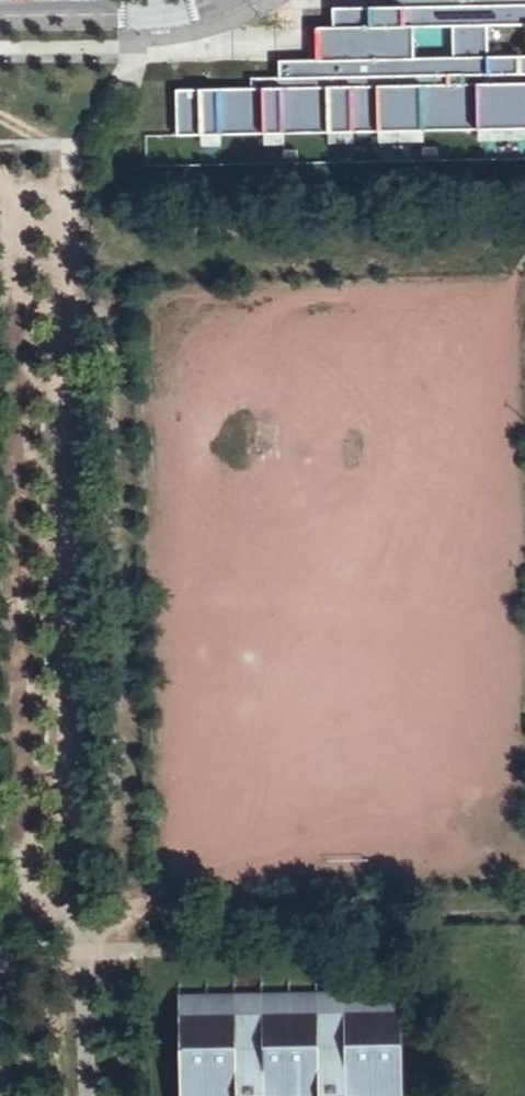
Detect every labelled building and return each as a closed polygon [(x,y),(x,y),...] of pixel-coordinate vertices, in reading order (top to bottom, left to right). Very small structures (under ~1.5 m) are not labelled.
[(331,2),(332,20),(315,23),(316,56),(274,59),(273,75),(247,74),(249,85),(171,87),(172,132),(146,132),(144,168),(524,161),(524,0),(373,0),(331,2)] [(400,989),(176,995),(179,1095),(403,1095),(400,989)]
